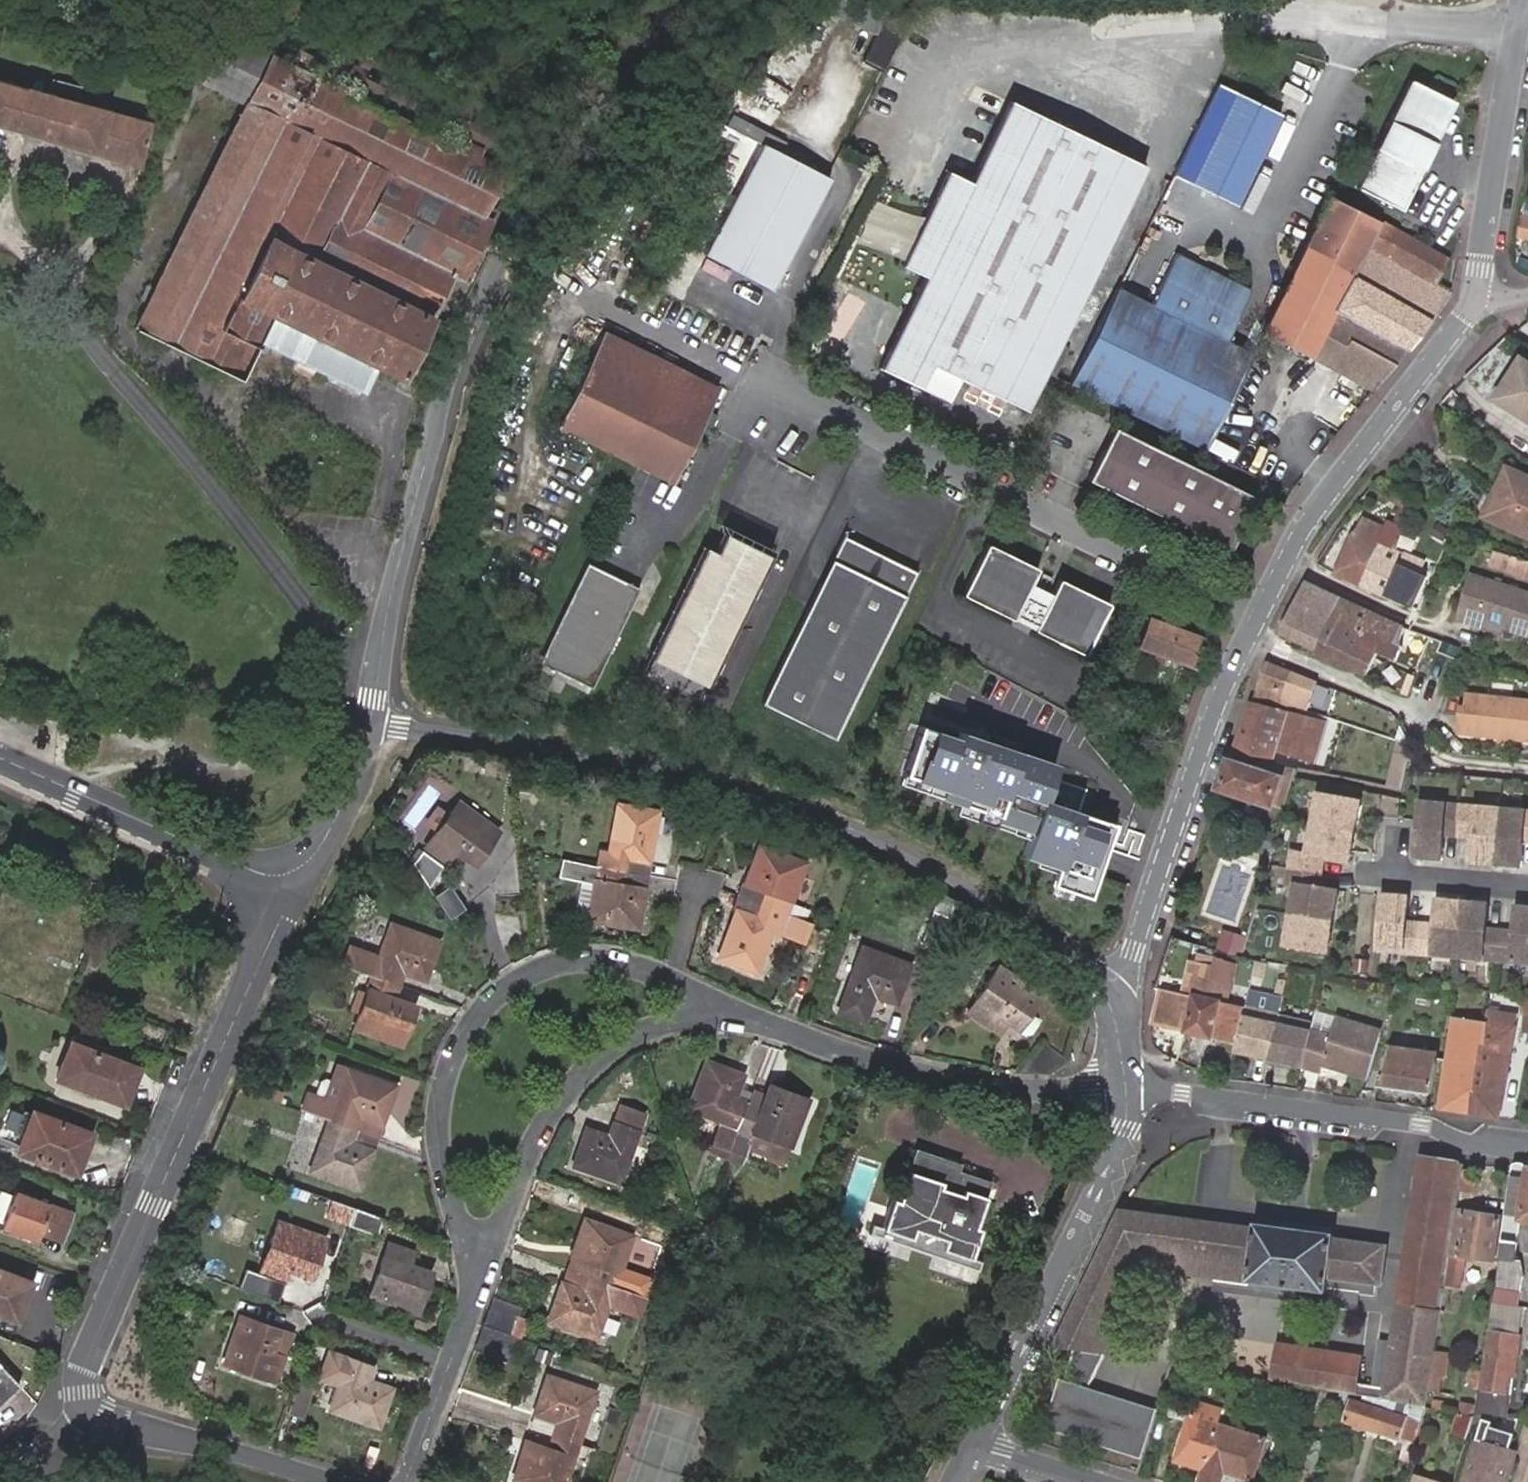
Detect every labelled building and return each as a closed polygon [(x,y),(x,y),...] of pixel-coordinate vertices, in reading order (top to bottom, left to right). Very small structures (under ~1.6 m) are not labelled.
[(879,33),(866,60),(887,70),(911,22),(865,0),(834,0),(829,10),(879,33)] [(205,85),(246,105),(268,61),(226,41),(205,85)] [(268,61),(246,105),(135,331),(241,381),(247,370),(241,366),(248,352),(254,355),(259,344),(363,396),(378,366),(402,377),(452,275),(434,267),(463,211),(491,225),(496,214),(485,209),(493,192),(507,199),(515,182),(501,175),(522,135),(331,42),(316,71),(313,70),(316,65),(297,56),(289,72),(268,61)] [(0,77),(0,124),(131,164),(144,121),(0,77)] [(1454,100),(1410,78),(1357,187),(1401,209),(1454,100)] [(1275,119),(1230,97),(1188,187),(1233,209),(1275,119)] [(1147,167),(1012,103),(972,186),(947,174),(903,266),(927,277),(881,374),(914,390),(925,368),(1028,416),(1147,167)] [(830,179),(764,145),(705,255),(772,290),(830,179)] [(1278,305),(1265,332),(1350,373),(1345,385),(1367,396),(1448,291),(1431,282),(1445,257),(1375,217),(1331,197),(1287,287),(1278,305)] [(463,280),(491,225),(463,211),(434,267),(452,275),(463,280)] [(1514,217),(1512,241),(1527,242),(1527,218),(1514,217)] [(1072,384),(1208,448),(1255,352),(1228,340),(1252,289),(1176,253),(1152,304),(1118,287),(1072,384)] [(558,430),(673,481),(694,436),(702,440),(712,418),(704,414),(705,412),(615,369),(627,344),(603,334),(558,430)] [(615,369),(705,412),(718,385),(627,344),(615,369)] [(241,366),(247,370),(254,355),(248,352),(241,366)] [(1520,359),(1495,401),(1527,421),(1527,364),(1520,359)] [(1260,495),(1117,427),(1091,481),(1235,549),(1260,495)] [(1501,499),(1515,473),(1507,469),(1494,496),(1501,499)] [(1048,480),(1031,472),(1027,481),(1043,489),(1048,480)] [(1515,473),(1501,499),(1494,496),(1484,518),(1527,539),(1527,479),(1515,473)] [(1352,537),(1335,575),(1387,600),(1405,561),(1398,558),(1404,546),(1389,539),(1390,536),(1368,521),(1356,538),(1352,537)] [(700,553),(651,652),(706,679),(768,553),(723,530),(709,557),(700,553)] [(844,533),(759,699),(832,736),(917,571),(844,533)] [(1029,581),(1036,567),(986,543),(961,593),(1082,653),(1107,602),(1057,578),(1051,592),(1044,607),(1021,596),(1029,581)] [(1524,561),(1498,552),(1493,568),(1518,576),(1524,561)] [(1425,571),(1409,563),(1405,561),(1387,600),(1412,613),(1425,582),(1421,580),(1425,571)] [(1524,561),(1518,576),(1527,580),(1527,578),(1527,563),(1524,561)] [(636,586),(587,562),(537,661),(586,685),(636,586)] [(1476,576),(1461,620),(1477,626),(1479,620),(1506,629),(1527,636),(1527,593),(1476,576)] [(1021,596),(1044,607),(1051,592),(1029,581),(1021,596)] [(1306,584),(1305,584),(1281,634),(1366,675),(1375,655),(1395,663),(1402,649),(1398,647),(1403,632),(1306,584)] [(1203,639),(1150,619),(1140,645),(1193,664),(1203,639)] [(1506,629),(1479,620),(1477,626),(1504,635),(1506,629)] [(1296,675),(1266,665),(1254,701),(1298,715),(1309,682),(1296,675)] [(1466,703),(1466,717),(1461,717),(1460,741),(1508,742),(1508,746),(1527,747),(1527,705),(1466,703)] [(1251,706),(1236,751),(1271,764),(1275,750),(1295,757),(1299,743),(1319,749),(1325,729),(1276,713),(1251,706)] [(1090,890),(1114,817),(1052,796),(1064,760),(924,713),(901,783),(1028,825),(1019,853),(1058,866),(1054,878),(1090,890)] [(1315,763),(1319,749),(1299,743),(1295,757),(1315,763)] [(1288,787),(1292,773),(1234,759),(1223,791),(1275,807),(1282,785),(1288,787)] [(1405,764),(1391,761),(1383,795),(1397,798),(1405,764)] [(504,820),(463,791),(430,834),(454,851),(462,840),(479,853),(504,820)] [(1360,801),(1317,794),(1303,855),(1290,852),(1286,883),(1293,884),(1283,946),(1327,952),(1338,890),(1319,888),(1321,873),(1323,858),(1348,863),(1351,852),(1360,801)] [(1420,802),(1418,821),(1415,858),(1441,861),(1443,835),(1457,836),(1472,837),(1469,863),(1495,866),(1520,868),(1523,843),(1527,844),(1527,811),(1420,802)] [(630,856),(650,859),(658,813),(619,806),(611,849),(601,847),(598,864),(627,869),(630,856)] [(765,886),(761,899),(788,908),(804,858),(757,841),(744,880),(765,886)] [(413,869),(435,882),(445,865),(423,852),(413,869)] [(627,869),(648,873),(650,859),(630,856),(627,869)] [(598,864),(561,857),(558,875),(580,879),(573,915),(638,927),(645,888),(625,884),(627,869),(598,864)] [(645,888),(648,873),(627,869),(625,884),(645,888)] [(744,880),(741,891),(761,899),(765,886),(744,880)] [(455,885),(437,894),(450,919),(467,911),(455,885)] [(761,899),(741,891),(736,907),(757,914),(761,899)] [(1382,894),(1378,951),(1527,964),(1527,907),(1516,905),(1514,931),(1499,930),(1485,928),(1487,904),(1462,901),(1437,899),(1435,924),(1421,923),(1406,922),(1407,896),(1382,894)] [(757,914),(736,907),(720,954),(756,967),(770,925),(807,938),(814,918),(788,908),(761,899),(757,914)] [(440,933),(396,916),(385,946),(353,934),(346,953),(378,965),(379,965),(400,973),(405,960),(428,967),(440,933)] [(1220,953),(1239,958),(1245,938),(1225,932),(1220,953)] [(911,958),(863,942),(841,1013),(868,1021),(879,988),(901,994),(911,958)] [(1044,987),(1002,961),(974,1007),(994,1019),(1002,1007),(1013,1014),(1025,1021),(1033,1026),(1040,1024),(1045,1016),(1043,1009),(1034,1003),(1044,987)] [(1238,968),(1217,963),(1212,981),(1233,986),(1238,968)] [(400,973),(379,965),(360,1018),(404,1035),(418,996),(395,987),(400,973)] [(1156,1028),(1189,1035),(1197,998),(1228,1006),(1233,986),(1212,981),(1190,975),(1185,996),(1164,991),(1156,1028)] [(1197,998),(1189,1035),(1239,1047),(1248,1011),(1228,1006),(1197,998)] [(1527,1030),(1527,999),(1523,998),(1520,1029),(1527,1030)] [(1367,1000),(1366,1006),(1374,1008),(1375,1001),(1367,1000)] [(1002,1007),(994,1019),(1005,1026),(1013,1014),(1002,1007)] [(1469,1117),(1499,1121),(1515,1014),(1490,1010),(1488,1024),(1484,1023),(1469,1117)] [(1296,1070),(1311,1030),(1251,1016),(1243,1057),(1296,1070)] [(1469,1117),(1484,1023),(1459,1018),(1457,1033),(1452,1063),(1446,1062),(1446,1063),(1440,1113),(1469,1117)] [(1310,1033),(1301,1065),(1319,1071),(1320,1068),(1364,1081),(1379,1033),(1334,1020),(1328,1039),(1310,1033)] [(1457,1033),(1450,1031),(1446,1062),(1452,1063),(1457,1033)] [(141,1067),(80,1045),(73,1064),(70,1063),(63,1082),(126,1106),(141,1067)] [(1381,1087),(1430,1094),(1435,1061),(1436,1056),(1389,1049),(1381,1087)] [(355,1060),(345,1057),(339,1074),(349,1077),(355,1060)] [(730,1145),(739,1122),(748,1099),(737,1095),(746,1072),(710,1057),(690,1103),(723,1116),(711,1147),(727,1153),(730,1145)] [(316,1086),(310,1102),(336,1111),(337,1111),(361,1119),(366,1104),(389,1112),(402,1076),(355,1060),(349,1077),(339,1074),(332,1071),(329,1073),(323,1088),(316,1086)] [(1301,1065),(1300,1069),(1318,1074),(1319,1071),(1301,1065)] [(748,1099),(757,1076),(746,1072),(737,1095),(748,1099)] [(770,1081),(758,1076),(748,1099),(760,1104),(770,1081)] [(748,1099),(739,1122),(730,1145),(746,1151),(748,1146),(755,1128),(776,1136),(769,1154),(784,1161),(791,1142),(809,1097),(770,1081),(760,1104),(748,1099)] [(621,1177),(640,1126),(646,1110),(619,1100),(608,1132),(588,1124),(574,1160),(621,1177)] [(361,1119),(384,1127),(389,1112),(366,1104),(361,1119)] [(361,1119),(337,1111),(319,1162),(366,1179),(380,1140),(356,1132),(361,1119)] [(95,1137),(38,1116),(24,1152),(81,1173),(95,1137)] [(380,1140),(384,1127),(361,1119),(356,1132),(380,1140)] [(776,1136),(755,1128),(748,1146),(769,1154),(776,1136)] [(730,1145),(727,1153),(743,1159),(746,1151),(730,1145)] [(880,1222),(964,1252),(975,1223),(969,1221),(985,1175),(953,1164),(954,1159),(916,1145),(897,1195),(890,1192),(880,1222)] [(1280,1348),(1272,1384),(1322,1391),(1367,1399),(1390,1403),(1428,1409),(1431,1390),(1437,1350),(1448,1276),(1451,1253),(1457,1212),(1464,1169),(1465,1164),(1422,1157),(1408,1245),(1416,1246),(1413,1260),(1406,1259),(1392,1347),(1385,1393),(1374,1391),(1357,1388),(1362,1362),(1280,1348)] [(1527,1167),(1515,1166),(1503,1241),(1516,1243),(1519,1222),(1527,1167)] [(1527,1167),(1519,1222),(1527,1223),(1527,1167)] [(1464,1169),(1461,1193),(1477,1194),(1479,1171),(1464,1169)] [(36,1242),(38,1236),(53,1241),(63,1215),(48,1210),(13,1196),(0,1229),(36,1242)] [(383,1219),(355,1209),(349,1225),(376,1236),(383,1219)] [(1121,1210),(1054,1347),(1056,1347),(1073,1350),(1085,1352),(1135,1253),(1199,1261),(1197,1274),(1220,1276),(1248,1280),(1248,1284),(1325,1294),(1325,1290),(1349,1294),(1375,1297),(1376,1287),(1382,1287),(1387,1247),(1333,1240),(1334,1237),(1256,1226),(1256,1228),(1124,1211),(1121,1210)] [(325,1230),(277,1212),(257,1263),(283,1273),(288,1260),(309,1268),(325,1230)] [(1500,1218),(1457,1212),(1451,1253),(1467,1256),(1493,1260),(1500,1218)] [(567,1264),(610,1280),(627,1231),(582,1214),(569,1249),(572,1250),(567,1264)] [(979,1258),(964,1252),(880,1222),(870,1218),(867,1228),(975,1267),(979,1258)] [(1516,1243),(1503,1241),(1500,1261),(1513,1262),(1516,1243)] [(410,1255),(386,1245),(365,1296),(410,1314),(425,1276),(405,1268),(410,1255)] [(1197,1274),(1199,1261),(1135,1253),(1085,1352),(1099,1355),(1141,1268),(1197,1275),(1197,1274)] [(1451,1253),(1448,1276),(1463,1279),(1467,1256),(1451,1253)] [(592,1329),(610,1280),(567,1264),(561,1279),(558,1278),(546,1313),(592,1329)] [(0,1272),(0,1315),(22,1323),(36,1285),(0,1272)] [(1248,1280),(1220,1276),(1218,1289),(1347,1306),(1349,1294),(1325,1290),(1325,1294),(1248,1284),(1248,1280)] [(1497,1279),(1492,1310),(1513,1314),(1519,1282),(1497,1279)] [(521,1298),(492,1287),(480,1317),(509,1328),(521,1298)] [(271,1340),(279,1317),(243,1304),(225,1352),(272,1370),(282,1344),(271,1340)] [(1519,1333),(1527,1335),(1527,1308),(1525,1308),(1519,1333)] [(291,1322),(279,1317),(271,1340),(282,1344),(291,1322)] [(504,1354),(514,1330),(509,1328),(480,1317),(470,1342),(504,1354)] [(1515,1376),(1520,1335),(1489,1332),(1488,1341),(1480,1391),(1476,1417),(1505,1421),(1509,1376),(1515,1376)] [(369,1359),(325,1341),(315,1367),(334,1375),(324,1399),(371,1417),(385,1380),(364,1372),(369,1359)] [(1392,1347),(1381,1346),(1374,1391),(1385,1393),(1392,1347)] [(1085,1352),(1073,1350),(1061,1383),(1082,1391),(1099,1355),(1085,1352)] [(1437,1350),(1431,1390),(1440,1391),(1443,1376),(1445,1377),(1449,1352),(1437,1350)] [(0,1366),(0,1408),(21,1388),(0,1366)] [(548,1425),(572,1434),(589,1385),(544,1369),(530,1407),(552,1415),(548,1425)] [(307,1377),(295,1372),(281,1407),(293,1412),(307,1377)] [(1082,1391),(1061,1383),(1046,1424),(1142,1459),(1155,1418),(1082,1391)] [(1189,1392),(1171,1390),(1167,1415),(1183,1417),(1189,1392)] [(1417,1445),(1428,1409),(1390,1403),(1367,1399),(1364,1408),(1354,1404),(1348,1423),(1417,1445)] [(530,1407),(527,1417),(548,1425),(552,1415),(530,1407)] [(1267,1441),(1216,1425),(1219,1418),(1201,1412),(1192,1440),(1207,1444),(1196,1481),(1225,1481),(1227,1475),(1249,1481),(1254,1481),(1267,1441)] [(1467,1444),(1475,1421),(1456,1415),(1449,1439),(1467,1444)] [(539,1481),(554,1481),(565,1452),(580,1457),(586,1443),(571,1437),(572,1434),(548,1425),(543,1440),(521,1431),(507,1471),(539,1481)] [(1466,1481),(1508,1481),(1517,1454),(1508,1451),(1513,1436),(1490,1429),(1485,1443),(1478,1441),(1466,1481)]
